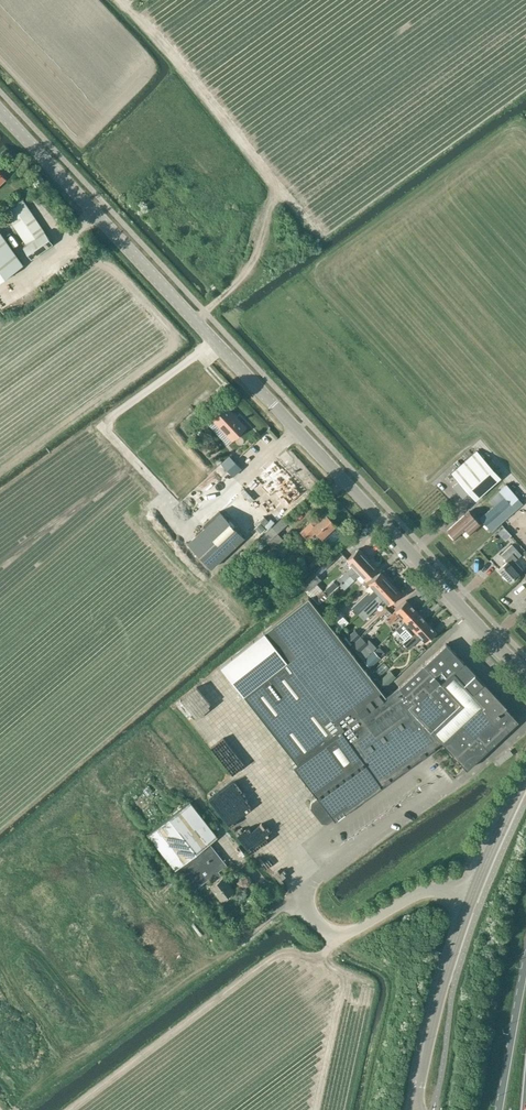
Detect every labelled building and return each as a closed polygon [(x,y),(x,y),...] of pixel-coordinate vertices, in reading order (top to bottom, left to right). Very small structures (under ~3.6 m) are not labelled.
[(23,247),(29,255),(31,259),(53,244),(21,195),(1,209),(26,244),(23,247)] [(276,245),(289,233),(284,228),(271,239),(276,245)] [(23,264),(0,231),(0,281),(23,264)] [(283,254),(297,243),(291,234),(276,245),(283,254)] [(226,406),(212,419),(231,440),(245,427),(226,406)] [(477,451),(452,473),(476,500),(501,477),(477,451)] [(287,452),(281,456),(284,461),(290,458),(287,452)] [(229,455),(221,462),(233,475),(241,468),(229,455)] [(274,461),(259,475),(266,482),(261,486),(270,496),(275,492),(282,499),(283,497),(289,504),(301,493),(295,487),(296,485),(289,478),(291,477),(282,467),(281,469),(274,461)] [(478,520),(469,511),(448,530),(455,539),(466,529),(470,534),(481,523),(489,533),(524,503),(506,484),(499,490),(500,491),(490,500),(495,505),(478,520)] [(263,502),(246,523),(255,530),(272,509),(263,502)] [(204,527),(187,543),(211,568),(245,536),(221,511),(204,527)] [(322,538),(336,525),(326,514),(314,525),(310,521),(300,532),(308,540),(316,532),(322,538)] [(506,524),(502,529),(510,537),(515,532),(506,524)] [(284,539),(272,527),(258,540),(264,546),(268,542),(274,547),(284,539)] [(523,569),(517,563),(514,566),(511,564),(522,554),(512,544),(501,554),(507,561),(498,569),(510,582),(520,573),(519,572),(523,569)] [(352,566),(337,579),(341,584),(368,559),(359,548),(346,560),(352,566)] [(332,557),(324,564),(327,567),(335,559),(332,557)] [(341,584),(340,585),(344,589),(360,575),(366,581),(367,580),(378,570),(368,559),(341,584)] [(329,596),(327,594),(317,584),(321,579),(314,571),(301,583),(309,590),(321,603),(329,596)] [(390,583),(381,573),(370,584),(376,589),(370,594),(368,593),(352,607),(358,613),(373,598),(374,599),(390,583)] [(389,604),(400,593),(390,583),(374,599),(373,598),(358,613),(364,620),(378,607),(377,606),(384,599),(389,604)] [(466,768),(518,720),(504,706),(505,705),(462,659),(461,660),(446,643),(399,687),(386,697),(325,619),(308,597),(294,608),(264,632),(264,633),(255,640),(220,666),(298,765),(295,767),(316,794),(314,796),(313,798),(315,800),(312,802),(312,808),(322,822),(328,823),(334,819),(335,819),(380,784),(440,741),(466,768)] [(406,620),(416,610),(407,600),(396,610),(386,618),(391,624),(400,614),(406,620)] [(403,643),(426,621),(416,610),(406,620),(396,629),(393,633),(397,637),(403,643)] [(339,612),(331,620),(340,629),(349,621),(339,612)] [(426,621),(403,643),(409,649),(418,640),(417,639),(420,636),(425,642),(436,632),(426,621)] [(353,643),(361,636),(354,629),(346,637),(353,643)] [(359,650),(367,642),(366,642),(361,636),(353,643),(358,649),(359,650)] [(358,649),(356,651),(363,659),(376,647),(369,639),(366,642),(367,642),(359,650),(358,649)] [(376,649),(364,661),(369,666),(381,655),(376,649)] [(378,665),(384,671),(392,664),(386,657),(378,665)] [(199,710),(195,714),(213,736),(217,733),(199,710)] [(235,744),(260,757),(271,738),(247,724),(235,744)] [(235,791),(220,803),(239,827),(260,810),(246,792),(240,797),(235,791)] [(214,881),(210,885),(222,900),(234,890),(219,871),(227,864),(210,843),(218,836),(190,801),(148,834),(175,870),(176,869),(194,891),(211,877),(214,881)] [(253,843),(272,827),(267,821),(248,837),(253,843)] [(188,920),(195,932),(199,930),(192,918),(188,920)] [(212,937),(215,934),(208,925),(204,928),(212,937)]
